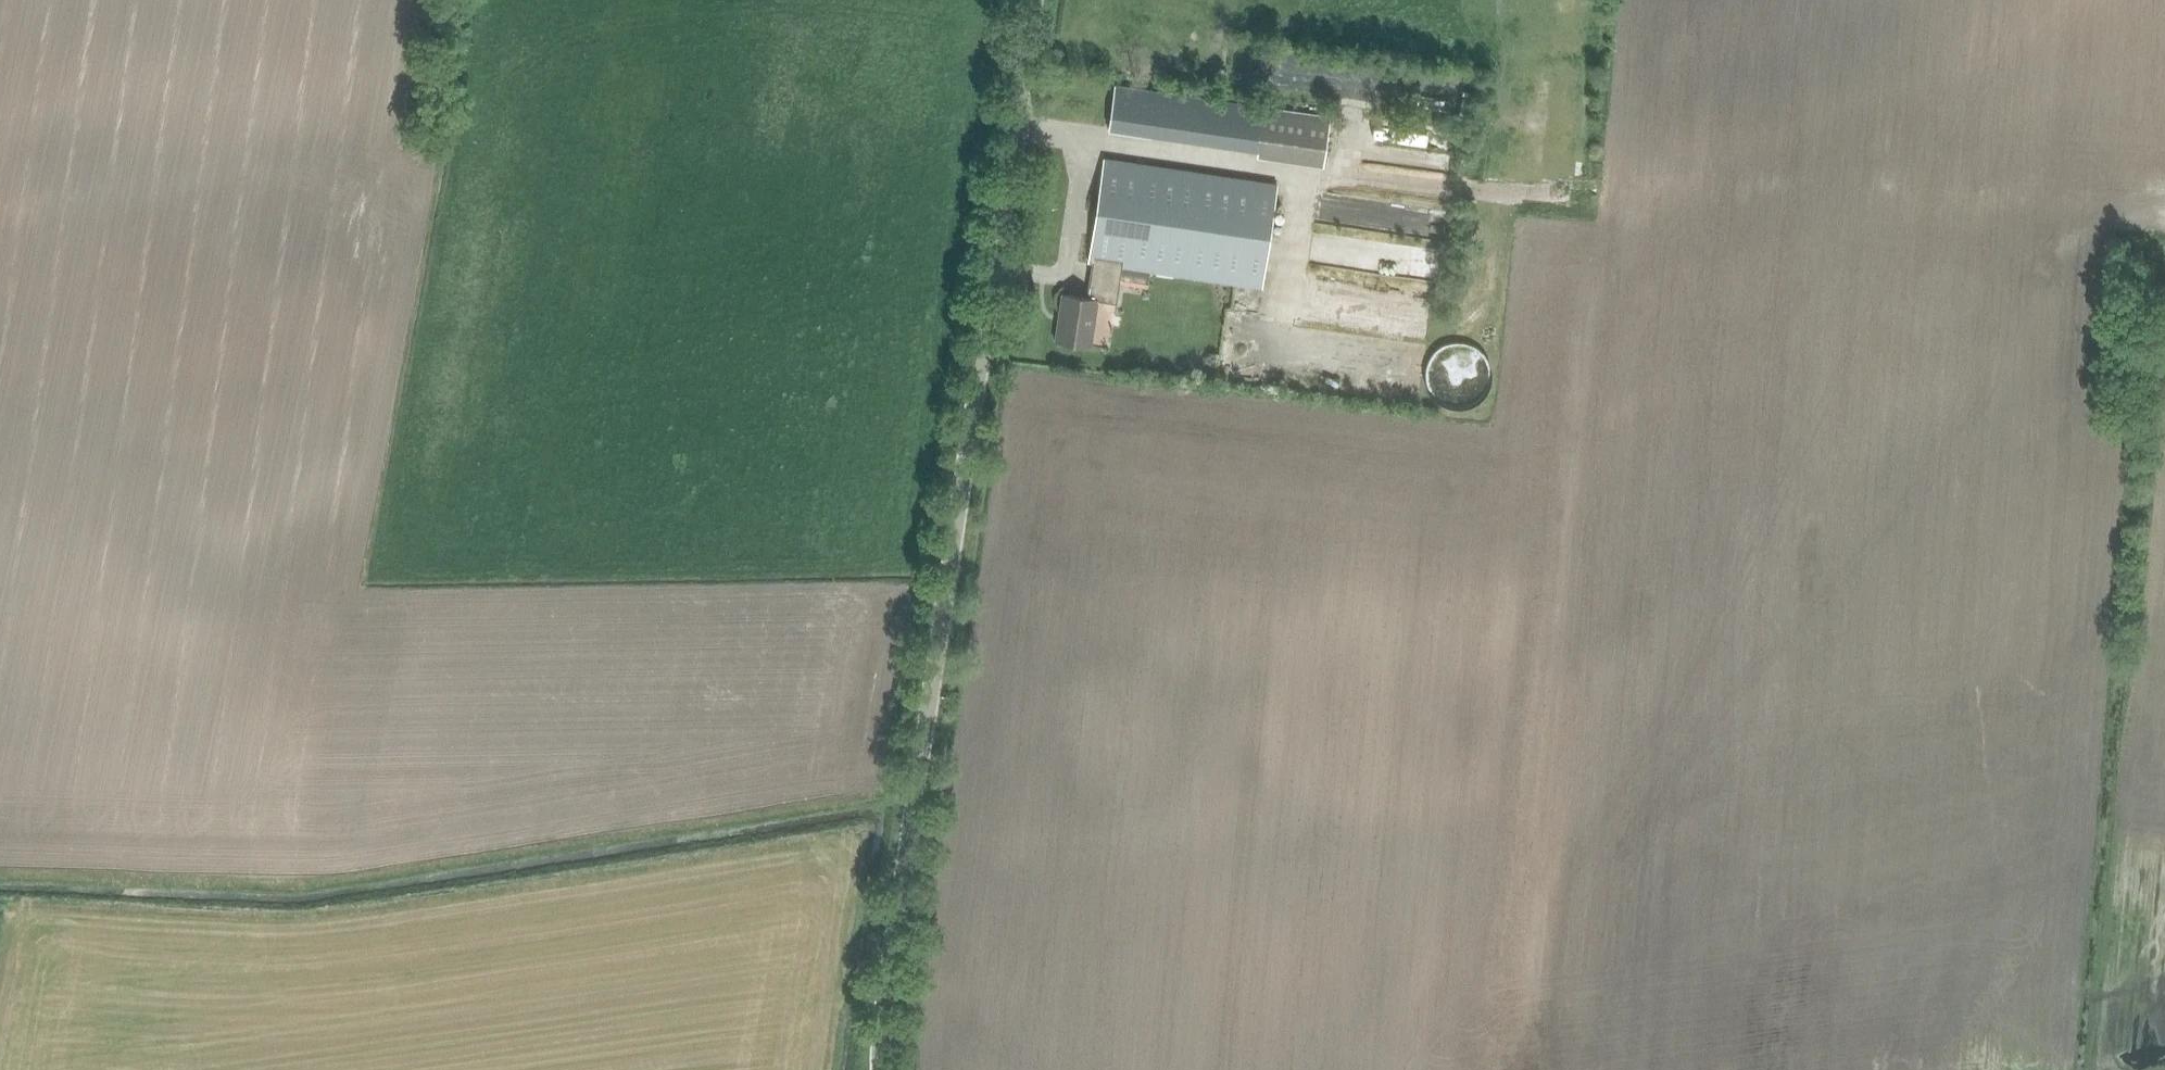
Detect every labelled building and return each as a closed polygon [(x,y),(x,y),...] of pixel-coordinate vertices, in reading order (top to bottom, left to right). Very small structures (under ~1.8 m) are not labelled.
[(1108,130),(1255,151),(1325,161),(1332,118),(1261,107),(1114,87),(1108,130)] [(1086,298),(1061,294),(1054,341),(1090,347),(1097,301),(1116,303),(1119,283),(1147,288),(1149,271),(1261,288),(1276,184),(1103,159),(1088,262),(1091,263),(1086,298)] [(1424,381),(1425,385),(1427,389),(1428,391),(1429,393),(1431,396),(1434,401),(1439,404),(1441,405),(1444,407),(1450,409),(1453,409),(1457,410),(1461,409),(1467,408),(1473,406),(1478,403),(1480,401),(1482,399),(1485,395),(1486,394),(1489,388),(1490,385),(1491,382),(1491,376),(1491,371),(1490,369),(1489,365),(1488,362),(1487,360),(1484,356),(1481,352),(1477,349),(1474,347),(1470,345),(1467,344),(1465,343),(1461,343),(1457,343),(1454,343),(1450,343),(1447,344),(1442,346),(1439,348),(1437,349),(1434,352),(1431,355),(1429,358),(1427,362),(1426,364),(1425,367),(1424,371),(1424,374),(1424,378),(1424,381)]
